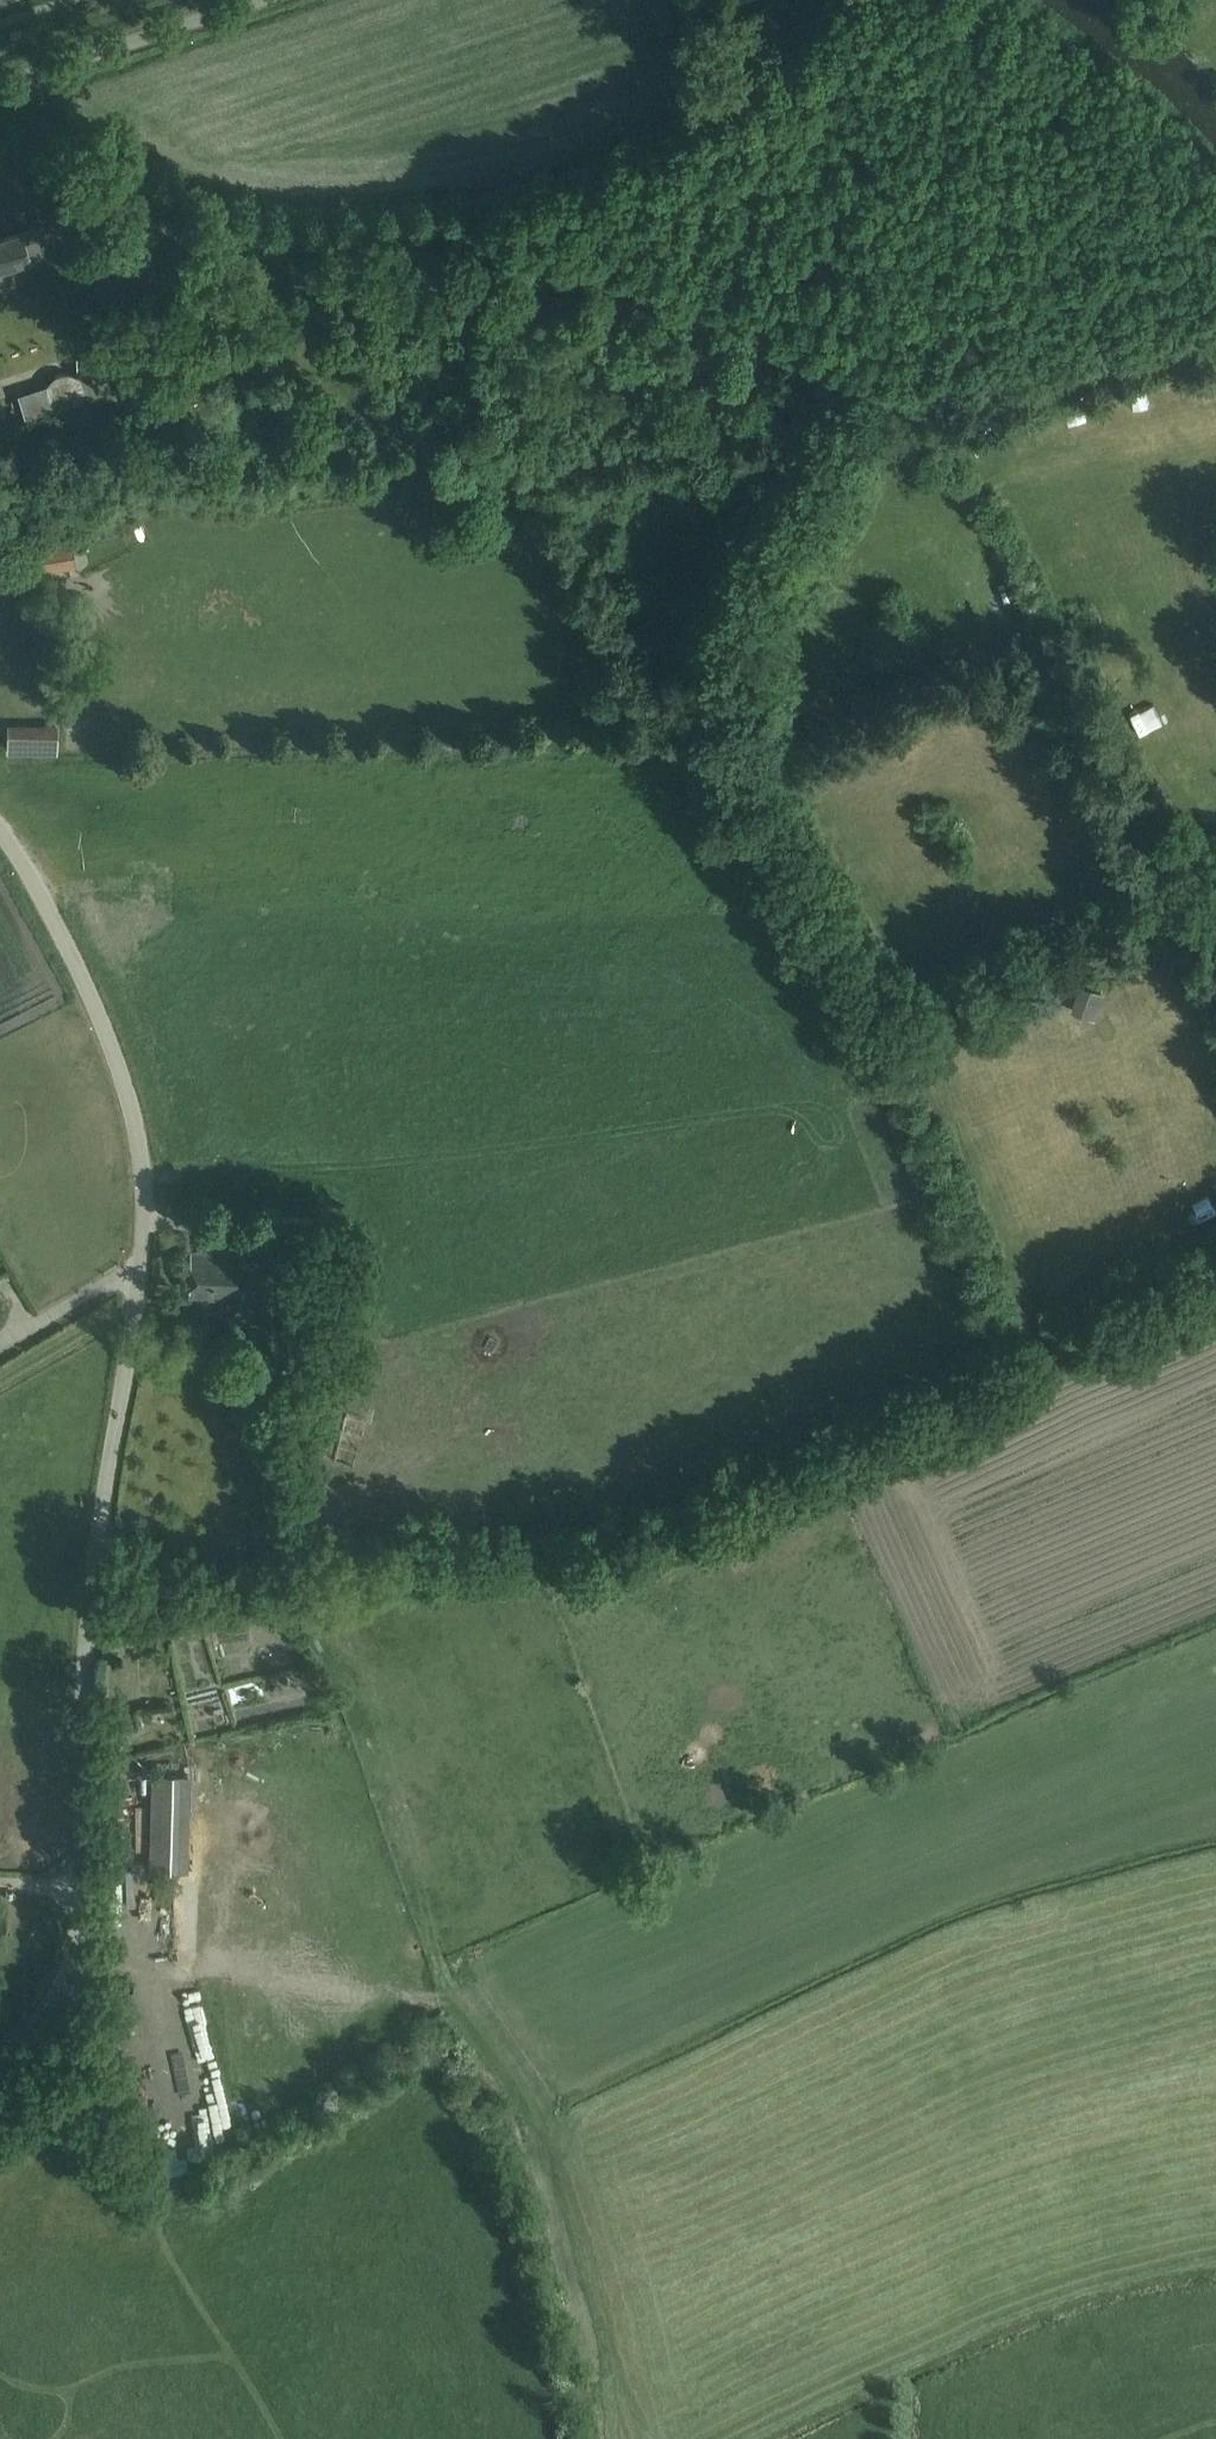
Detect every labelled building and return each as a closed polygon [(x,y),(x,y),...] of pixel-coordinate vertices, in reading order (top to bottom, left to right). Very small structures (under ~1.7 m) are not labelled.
[(30,260),(43,256),(35,229),(22,233),(0,240),(0,290),(16,285),(10,267),(30,260)] [(104,369),(77,376),(77,377),(78,377),(79,378),(80,378),(80,379),(81,380),(81,381),(82,381),(82,382),(83,382),(83,383),(84,384),(84,385),(84,386),(85,387),(85,388),(85,389),(85,391),(86,392),(86,393),(86,394),(85,394),(85,395),(85,396),(85,397),(110,390),(104,369)] [(85,398),(85,394),(85,391),(85,387),(83,383),(81,380),(78,377),(75,375),(72,374),(68,373),(64,373),(61,373),(57,375),(54,377),(51,379),(48,382),(47,385),(46,388),(45,391),(45,395),(46,399),(48,402),(50,405),(52,408),(55,410),(58,412),(62,413),(66,413),(69,413),(73,411),(76,410),(79,408),(82,405),(84,402),(85,398)] [(70,540),(27,547),(31,569),(74,562),(70,540)] [(56,753),(56,727),(42,727),(42,753),(56,753)] [(1106,993),(1081,984),(1071,1010),(1097,1020),(1106,993)] [(241,1298),(242,1298),(244,1253),(191,1250),(189,1297),(220,1298),(219,1309),(235,1310),(236,1302),(241,1302),(241,1298)] [(287,1368),(264,1367),(263,1401),(286,1402),(287,1368)] [(151,1774),(149,1869),(173,1870),(176,1774),(151,1774)] [(231,1936),(229,1948),(248,1951),(250,1939),(231,1936)]
